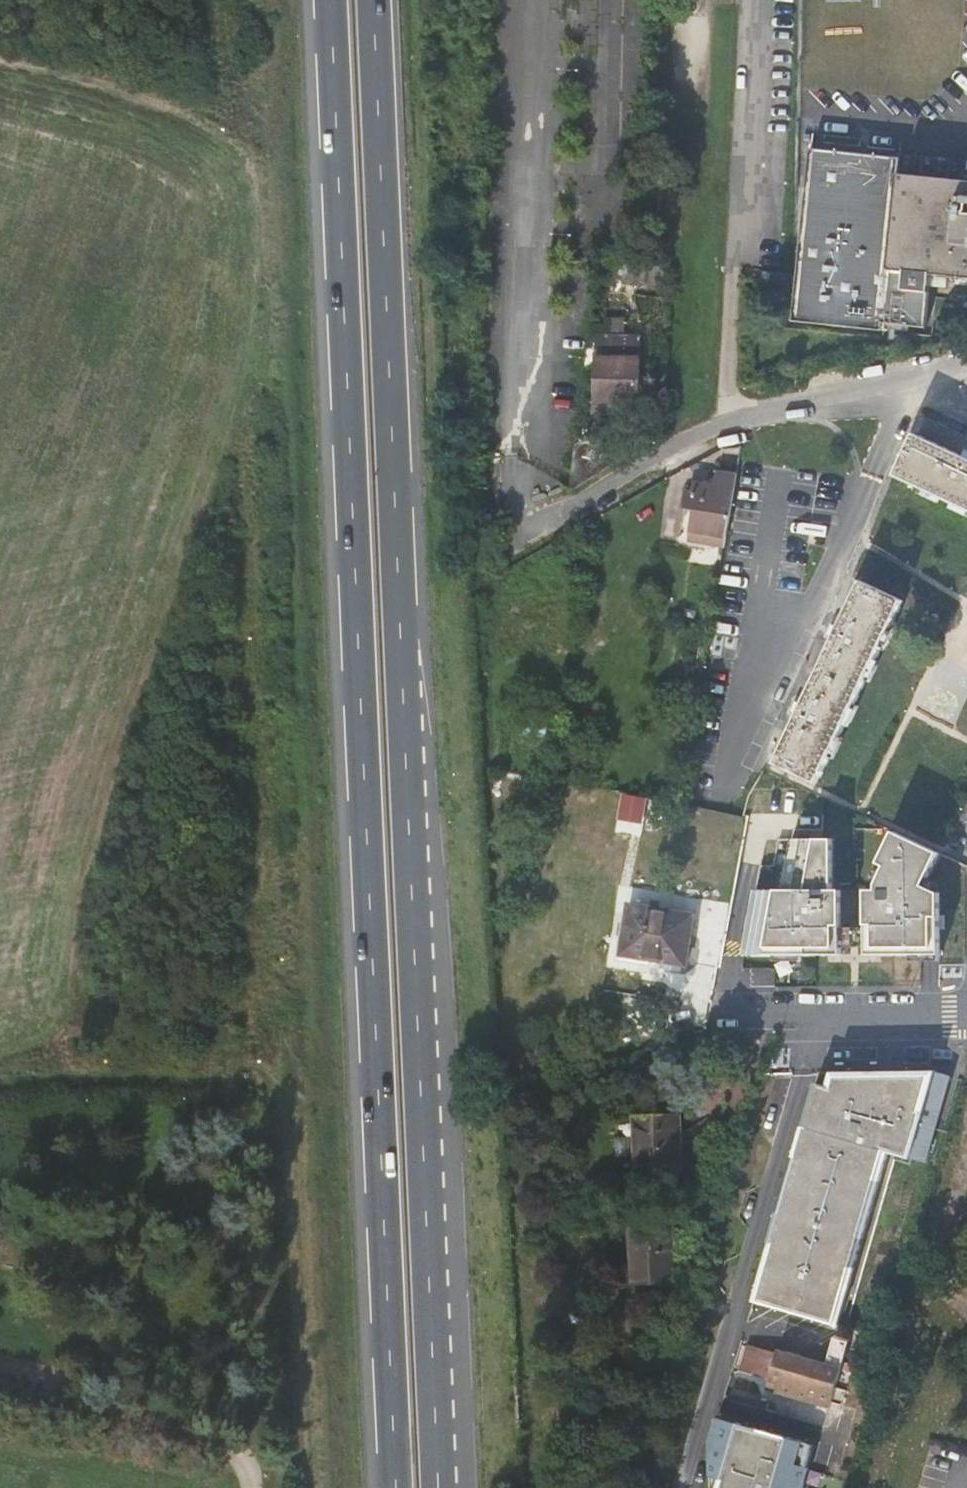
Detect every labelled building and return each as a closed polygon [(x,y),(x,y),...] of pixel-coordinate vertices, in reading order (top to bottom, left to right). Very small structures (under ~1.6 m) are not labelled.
[(901,284),(903,273),(928,276),(966,281),(966,183),(896,176),(897,160),(808,150),(794,280),(925,302),(927,288),(901,284)] [(664,266),(607,257),(604,278),(661,287),(664,266)] [(928,276),(903,273),(901,284),(927,288),(928,276)] [(641,339),(598,337),(593,413),(617,414),(618,403),(638,404),(641,339)] [(895,476),(966,510),(966,459),(915,435),(895,476)] [(567,492),(596,475),(584,442),(574,445),(567,492)] [(710,526),(708,534),(728,538),(740,468),(721,465),(719,478),(699,475),(697,486),(689,485),(686,499),(697,501),(694,523),(710,526)] [(710,526),(694,523),(692,531),(708,534),(710,526)] [(862,581),(775,763),(817,783),(903,601),(862,581)] [(854,820),(804,829),(791,867),(762,876),(752,954),(949,963),(949,874),(933,862),(940,852),(884,829),(860,882),(850,882),(854,820)] [(662,907),(634,902),(625,950),(653,956),(658,931),(662,907)] [(658,931),(653,956),(686,962),(695,913),(662,907),(658,931)] [(757,1300),(834,1322),(886,1148),(929,1161),(954,1074),(938,1069),(831,1069),(831,1081),(820,1081),(807,1126),(805,1125),(802,1136),(769,1258),(757,1300)] [(639,1120),(639,1176),(684,1176),(683,1120),(639,1120)] [(631,1225),(634,1289),(674,1288),(672,1224),(631,1225)] [(780,1390),(833,1405),(852,1339),(838,1335),(830,1363),(781,1349),(779,1354),(750,1345),(742,1370),(772,1379),(782,1382),(780,1390)] [(770,1387),(780,1390),(782,1382),(772,1379),(770,1387)] [(811,1467),(807,1465),(814,1443),(737,1420),(736,1447),(714,1447),(715,1487),(805,1487),(811,1467)]
